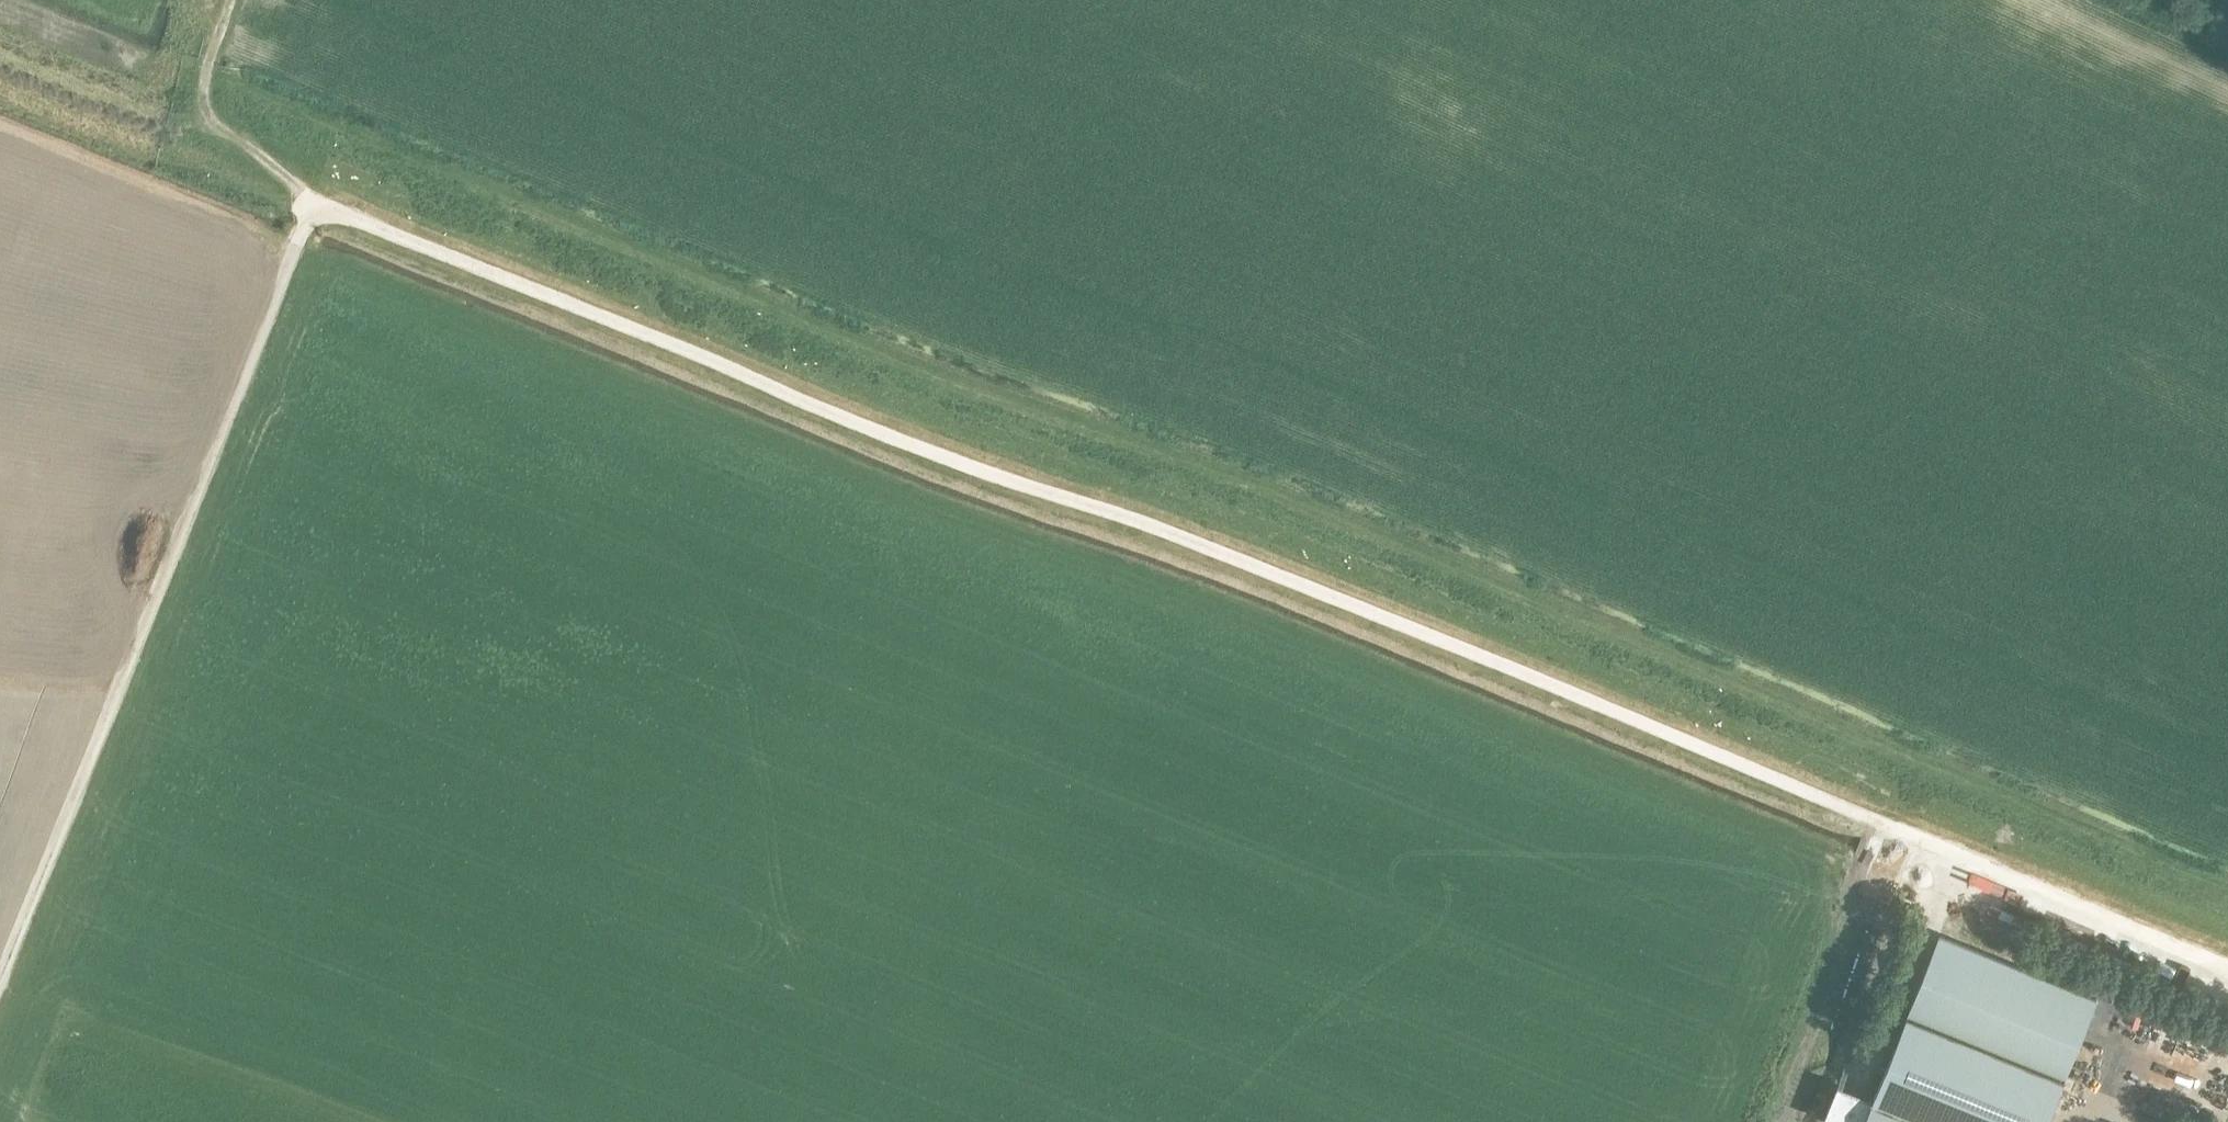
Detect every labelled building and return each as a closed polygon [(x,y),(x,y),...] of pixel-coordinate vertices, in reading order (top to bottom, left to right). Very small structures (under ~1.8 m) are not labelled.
[(1874,1097),(1935,1121),(2046,1121),(2097,998),(1940,934),(1874,1097)] [(1874,1097),(1864,1121),(1935,1121),(1874,1097)]
